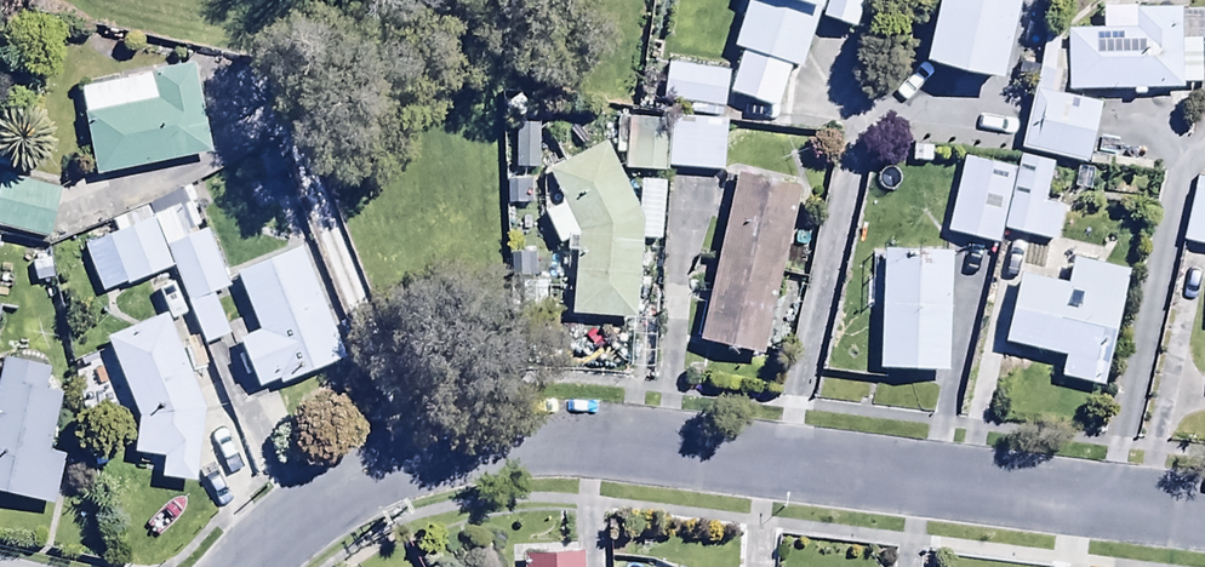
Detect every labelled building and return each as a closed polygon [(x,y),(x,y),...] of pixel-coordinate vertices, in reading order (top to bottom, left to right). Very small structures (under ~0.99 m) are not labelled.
[(825,0),(750,0),(732,54),(800,76),(825,0)] [(924,73),(1001,91),(1022,0),(941,0),(924,73)] [(1066,37),(1067,96),(1183,94),(1183,90),(1200,90),(1200,46),(1182,46),(1182,14),(1103,15),(1103,36),(1066,37)] [(191,60),(78,83),(95,169),(209,146),(191,60)] [(796,86),(735,79),(729,129),(790,136),(796,86)] [(1035,93),(1020,153),(1084,168),(1098,108),(1035,93)] [(671,122),(671,137),(628,134),(625,175),(668,178),(668,173),(724,176),(728,126),(671,122)] [(638,327),(642,247),(660,248),(663,188),(640,186),(638,213),(606,150),(549,178),(565,209),(544,220),(560,252),(577,244),(572,323),(638,327)] [(1074,170),(1020,158),(1014,182),(1002,234),(1056,247),(1074,170)] [(48,238),(63,187),(0,169),(0,225),(48,238)] [(1002,234),(1014,182),(962,170),(945,240),(998,252),(1002,234)] [(1196,180),(1182,247),(1204,252),(1204,182),(1196,180)] [(801,195),(736,181),(699,348),(764,362),(801,195)] [(506,182),(507,210),(534,209),(533,182),(506,182)] [(154,217),(172,263),(201,340),(226,331),(211,288),(228,282),(207,225),(174,237),(165,213),(154,217)] [(172,263),(154,217),(106,234),(123,281),(172,263)] [(255,380),(277,371),(279,377),(344,349),(297,241),(232,268),(257,325),(235,334),(255,380)] [(535,256),(507,257),(508,284),(536,284),(535,256)] [(865,315),(882,315),(881,378),(948,380),(952,260),(867,258),(865,315)] [(1003,350),(1064,364),(1060,383),(1104,393),(1130,277),(1074,264),(1068,291),(1019,280),(1003,350)] [(200,415),(164,310),(105,331),(135,414),(131,447),(161,451),(158,469),(195,474),(200,415)] [(0,349),(0,487),(50,501),(64,450),(44,445),(60,384),(41,379),(46,361),(0,349)]
